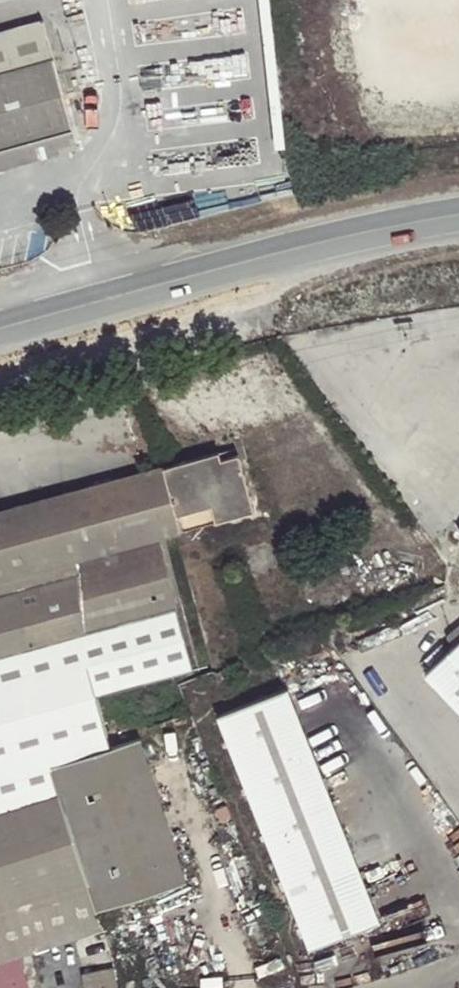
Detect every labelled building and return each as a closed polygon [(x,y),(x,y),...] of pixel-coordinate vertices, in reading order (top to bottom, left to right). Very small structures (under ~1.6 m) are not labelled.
[(0,29),(0,167),(77,146),(41,18),(0,29)] [(81,487),(65,492),(78,557),(159,535),(176,530),(182,529),(253,510),(238,454),(220,459),(218,450),(81,487)] [(82,630),(78,557),(65,492),(0,510),(0,652),(82,630)] [(96,694),(195,665),(159,535),(78,557),(82,630),(96,694)] [(0,652),(0,811),(58,793),(49,766),(108,743),(96,694),(82,630),(0,652)] [(425,675),(458,711),(458,643),(425,675)] [(378,920),(286,689),(218,715),(308,948),(378,920)] [(49,766),(58,793),(0,811),(0,957),(20,950),(101,926),(96,910),(185,882),(141,737),(108,743),(49,766)] [(0,957),(0,987),(29,987),(20,950),(0,957)] [(113,967),(81,973),(84,987),(116,987),(113,967)]
